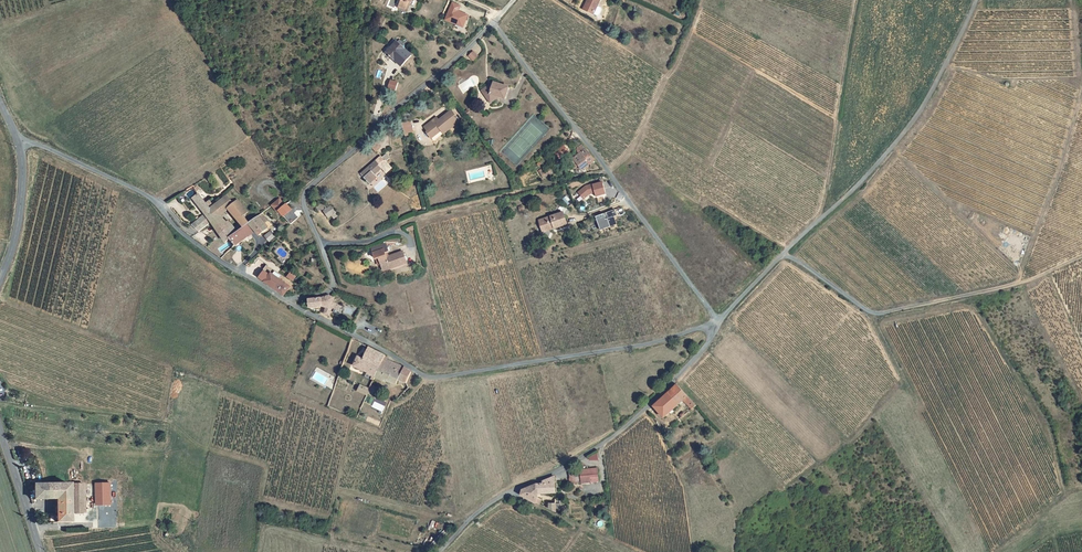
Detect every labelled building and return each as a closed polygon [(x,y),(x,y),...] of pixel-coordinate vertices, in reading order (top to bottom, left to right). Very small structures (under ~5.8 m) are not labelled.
[(391,7),(398,10),(401,2),(403,3),(404,0),(395,0),(391,7)] [(593,15),(595,14),(598,9),(597,7),(594,5),(596,0),(583,0),(582,1),(584,1),(580,9),(593,15)] [(464,28),(469,14),(459,10),(461,5),(452,1),(444,20),(464,28)] [(391,41),(381,52),(397,65),(407,54),(391,41)] [(470,51),(465,56),(470,60),(475,56),(470,51)] [(397,90),(399,82),(390,80),(389,89),(397,90)] [(489,101),(491,103),(496,99),(501,101),(505,90),(490,85),(490,88),(487,88),(480,94),(487,103),(489,101)] [(440,129),(443,133),(449,128),(441,119),(435,123),(432,119),(420,129),(424,133),(422,134),(427,140),(436,133),(440,129)] [(405,135),(414,132),(409,120),(401,124),(405,135)] [(564,144),(555,153),(561,160),(570,150),(564,144)] [(577,170),(589,160),(581,149),(568,158),(577,170)] [(363,181),(368,176),(376,168),(379,171),(385,166),(381,161),(384,158),(380,153),(376,156),(375,156),(356,174),(363,181)] [(372,180),(368,176),(363,181),(366,185),(372,180)] [(604,181),(593,184),(597,197),(608,194),(604,181)] [(579,189),(581,198),(595,194),(592,185),(579,189)] [(181,194),(187,202),(192,198),(186,191),(181,194)] [(199,207),(192,198),(187,202),(194,212),(189,216),(186,213),(184,215),(186,218),(180,222),(187,229),(198,220),(200,219),(205,215),(202,211),(206,209),(203,205),(199,207)] [(229,207),(222,200),(205,215),(210,222),(204,226),(205,227),(215,239),(226,229),(214,219),(223,213),(240,230),(243,228),(246,226),(239,219),(243,216),(232,205),(229,207)] [(281,207),(277,202),(268,209),(274,215),(275,215),(287,229),(295,222),(283,208),(281,207)] [(327,217),(332,213),(328,208),(324,211),(319,205),(312,210),(315,214),(319,211),(324,219),(327,217)] [(596,216),(601,230),(618,224),(614,210),(596,216)] [(546,228),(547,231),(563,226),(559,214),(548,218),(545,216),(543,219),(535,222),(538,230),(546,228)] [(205,215),(200,219),(204,226),(210,222),(205,215)] [(261,224),(256,218),(255,219),(252,221),(258,227),(261,224)] [(258,227),(252,221),(246,226),(243,228),(249,236),(253,240),(263,233),(258,227)] [(234,235),(228,228),(226,229),(215,239),(220,245),(224,242),(234,235)] [(231,250),(249,236),(243,228),(240,230),(234,235),(224,242),(231,250)] [(255,243),(261,250),(271,241),(265,235),(255,243)] [(385,243),(371,248),(375,261),(377,260),(381,270),(389,267),(390,269),(405,264),(401,253),(385,258),(383,253),(388,251),(385,243)] [(269,273),(263,282),(285,293),(289,284),(269,273)] [(308,299),(307,308),(314,311),(314,307),(315,305),(324,306),(331,306),(334,296),(328,294),(326,296),(323,298),(316,299),(310,299),(308,299)] [(322,312),(328,315),(331,306),(324,306),(322,312)] [(380,361),(381,358),(364,349),(360,361),(356,360),(353,369),(361,372),(360,375),(369,378),(367,382),(371,383),(372,381),(380,361)] [(403,385),(408,374),(400,369),(380,361),(372,381),(382,385),(383,382),(393,386),(394,382),(403,385)] [(351,377),(338,372),(336,379),(348,384),(351,377)] [(690,409),(695,405),(677,384),(653,406),(664,418),(679,405),(680,407),(685,403),(690,409)] [(355,395),(365,398),(367,393),(357,389),(355,395)] [(369,389),(367,393),(365,398),(371,400),(374,391),(369,389)] [(372,407),(383,411),(386,402),(376,398),(372,407)] [(598,470),(581,472),(582,484),(600,483),(598,470)] [(571,485),(582,484),(581,472),(570,473),(571,485)] [(555,493),(556,475),(526,489),(523,491),(522,492),(522,494),(523,495),(524,496),(537,503),(540,495),(555,493)] [(95,483),(96,506),(113,505),(112,482),(95,483)] [(59,522),(72,521),(72,513),(87,513),(86,483),(37,483),(37,500),(40,500),(59,500),(59,522)] [(540,495),(537,503),(550,509),(550,504),(540,495)]
